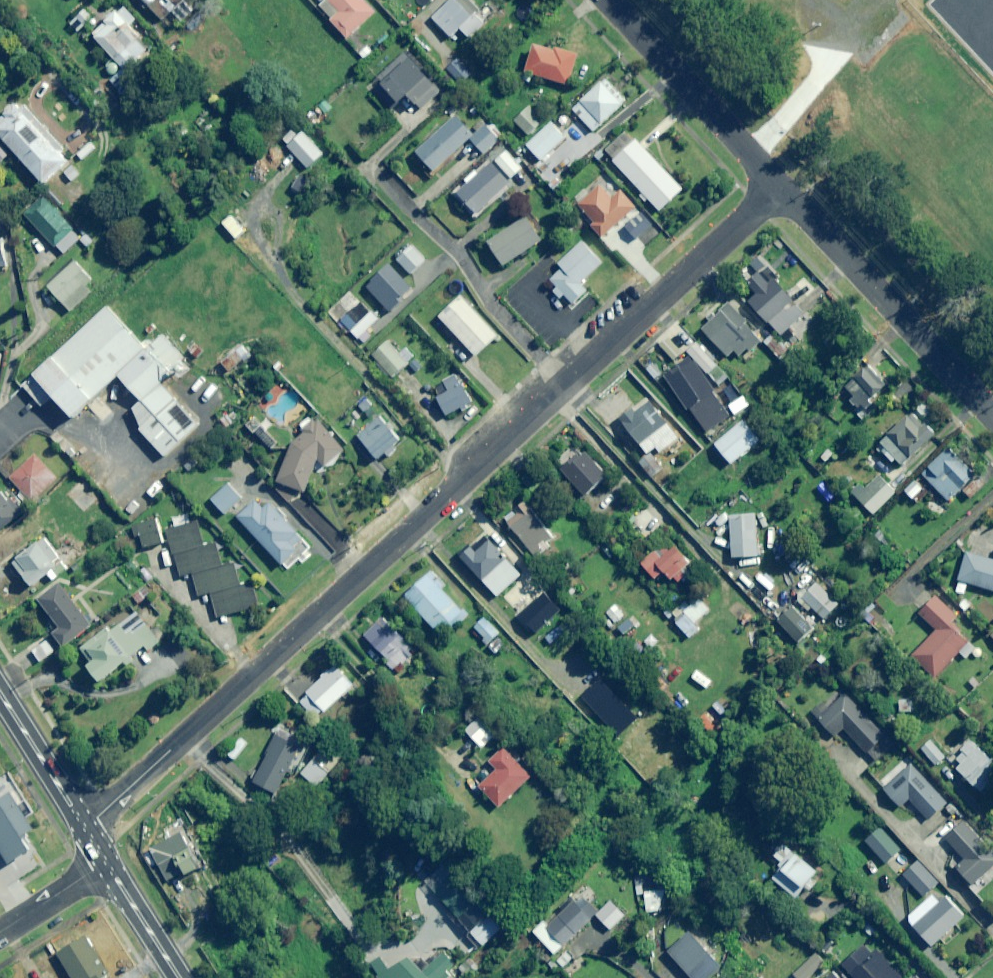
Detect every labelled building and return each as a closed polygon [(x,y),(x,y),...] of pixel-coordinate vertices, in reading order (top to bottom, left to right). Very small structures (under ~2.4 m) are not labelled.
[(164,20),(185,0),(145,0),(164,20)] [(364,0),(323,0),(318,5),(347,38),(375,12),(364,0)] [(471,0),(451,0),(432,18),(451,37),(460,29),(469,38),(489,19),(471,0)] [(136,20),(124,5),(106,20),(108,22),(94,34),(126,71),(148,51),(138,40),(141,36),(131,25),(136,20)] [(555,47),(535,40),(525,72),(570,86),(580,55),(555,47)] [(440,91),(410,59),(382,85),(400,103),(408,96),(420,109),(440,91)] [(625,101),(604,80),(573,110),(594,131),(625,101)] [(19,101),(0,119),(0,136),(44,184),(68,161),(61,153),(64,150),(19,101)] [(543,121),(530,107),(515,121),(528,135),(543,121)] [(474,134),(456,115),(416,153),(434,171),(469,139),(484,154),(502,137),(488,121),(474,134)] [(566,137),(552,122),(527,146),(541,161),(566,137)] [(324,154),(303,131),(287,146),(308,169),(324,154)] [(605,151),(642,192),(639,195),(645,202),(649,199),(660,212),(681,192),(648,156),(626,131),(605,151)] [(95,149),(89,143),(77,155),(82,160),(95,149)] [(0,145),(0,162),(9,154),(0,145)] [(521,169),(505,151),(495,161),(511,179),(521,169)] [(510,183),(491,162),(457,194),(476,214),(510,183)] [(79,174),(72,165),(63,172),(71,181),(79,174)] [(615,196),(599,178),(577,197),(574,200),(594,222),(591,225),(602,238),(636,208),(620,191),(615,196)] [(82,237),(43,196),(24,215),(63,255),(82,237)] [(253,220),(240,205),(230,214),(238,224),(231,230),(255,257),(265,248),(260,243),(273,232),(258,215),(253,220)] [(543,240),(528,217),(488,242),(503,266),(543,240)] [(11,266),(7,238),(0,239),(0,268),(11,266)] [(601,263),(581,242),(558,264),(562,268),(550,280),(557,287),(553,291),(560,298),(564,294),(573,304),(587,291),(580,284),(601,263)] [(93,280),(76,261),(48,287),(71,312),(92,292),(86,286),(93,280)] [(768,286),(758,275),(747,284),(757,294),(749,301),(779,334),(804,312),(775,280),(768,286)] [(498,336),(461,296),(439,317),(476,357),(498,336)] [(340,305),(348,313),(347,315),(341,321),(358,339),(378,319),(361,301),(357,305),(348,297),(340,305)] [(760,329),(733,300),(701,329),(727,357),(734,351),(742,360),(767,337),(760,329)] [(19,379),(58,418),(106,372),(129,395),(159,365),(98,303),(19,379)] [(787,350),(776,338),(768,346),(779,358),(787,350)] [(398,354),(386,341),(371,355),(392,377),(413,357),(405,348),(398,354)] [(701,341),(688,351),(708,375),(720,364),(701,341)] [(250,354),(242,344),(220,363),(228,372),(250,354)] [(664,376),(688,411),(690,410),(707,434),(732,417),(691,357),(664,376)] [(889,385),(868,364),(845,388),(853,396),(849,400),(857,409),(861,405),(866,409),(889,385)] [(471,404),(462,385),(457,376),(445,382),(449,391),(437,398),(446,416),(471,404)] [(674,429),(651,401),(636,413),(632,409),(620,419),(647,452),(674,429)] [(934,410),(926,401),(916,408),(925,418),(934,410)] [(880,443),(885,448),(882,451),(893,462),(896,459),(903,466),(932,439),(909,415),(880,443)] [(277,443),(253,417),(245,425),(253,434),(255,432),(271,449),(277,443)] [(293,442),(277,483),(304,492),(316,462),(318,459),(326,467),(345,449),(318,420),(314,424),(308,417),(299,426),(304,432),(293,442)] [(403,440),(382,417),(359,437),(380,461),(403,440)] [(760,441),(743,421),(715,444),(731,464),(760,441)] [(922,474),(949,501),(961,489),(970,497),(983,483),(947,448),(922,474)] [(607,476),(583,450),(561,470),(585,496),(607,476)] [(662,468),(650,453),(638,462),(651,477),(662,468)] [(57,480),(34,455),(9,478),(32,503),(57,480)] [(896,492),(880,476),(866,490),(859,483),(850,491),(873,514),(896,492)] [(927,492),(916,480),(905,491),(916,503),(927,492)] [(244,494),(231,481),(211,500),(224,513),(244,494)] [(3,490),(0,492),(0,531),(22,515),(3,490)] [(263,509),(255,501),(237,518),(287,570),(298,559),(293,554),(305,542),(269,504),(263,509)] [(524,502),(504,518),(533,554),(552,539),(524,502)] [(239,584),(231,560),(221,564),(214,542),(205,545),(197,521),(190,524),(187,514),(172,519),(175,528),(166,531),(180,577),(191,573),(199,597),(210,593),(215,609),(217,618),(257,606),(249,581),(239,584)] [(760,556),(758,514),(730,515),(732,558),(760,556)] [(164,541),(155,518),(132,527),(136,537),(139,536),(144,549),(164,541)] [(522,575),(485,536),(461,558),(498,597),(522,575)] [(63,563),(44,538),(12,561),(30,587),(63,563)] [(692,564),(670,539),(641,564),(654,580),(663,572),(670,580),(675,579),(692,564)] [(969,551),(958,581),(969,585),(970,587),(992,592),(992,560),(969,551)] [(444,586),(431,573),(405,597),(438,633),(448,624),(454,630),(468,617),(441,588),(444,586)] [(838,605),(816,583),(798,600),(798,602),(807,611),(810,607),(823,620),(838,605)] [(92,626),(63,584),(40,599),(60,628),(53,632),(63,646),(92,626)] [(959,618),(936,597),(920,614),(937,630),(912,657),(934,677),(969,640),(952,625),(959,618)] [(709,609),(697,598),(688,608),(683,603),(672,614),(677,619),(683,612),(695,624),(709,609)] [(750,619),(736,604),(730,610),(744,625),(750,619)] [(624,616),(614,605),(605,613),(614,624),(624,616)] [(813,627),(793,607),(777,622),(798,643),(813,627)] [(160,642),(137,612),(108,634),(106,631),(81,650),(92,664),(89,667),(100,682),(147,647),(150,650),(160,642)] [(499,634),(484,618),(474,628),(490,643),(499,634)] [(417,654),(382,619),(364,637),(399,672),(417,654)] [(354,686),(337,666),(298,700),(315,720),(354,686)] [(857,706),(842,694),(829,709),(823,704),(812,717),(837,738),(844,730),(879,760),(894,742),(855,708),(857,706)] [(919,700),(900,700),(900,715),(919,715),(919,700)] [(495,737),(478,718),(465,731),(481,749),(495,737)] [(299,747),(276,736),(253,782),(276,794),(299,747)] [(971,739),(954,758),(962,765),(958,770),(983,792),(992,782),(992,759),(971,739)] [(945,758),(930,741),(922,749),(936,766),(945,758)] [(341,758),(327,744),(299,773),(314,787),(341,758)] [(531,776),(503,748),(488,762),(497,771),(492,775),(486,770),(474,781),(499,807),(531,776)] [(946,804),(902,759),(877,783),(901,807),(909,799),(929,821),(946,804)] [(32,851),(25,840),(39,832),(28,814),(8,782),(0,787),(0,850),(9,865),(32,851)] [(150,848),(168,882),(186,873),(188,877),(205,868),(196,851),(200,849),(184,819),(163,829),(168,838),(150,848)] [(964,823),(946,840),(966,860),(957,868),(975,886),(992,868),(992,853),(964,823)] [(900,850),(879,829),(865,843),(886,864),(900,850)] [(628,847),(617,838),(608,850),(619,858),(628,847)] [(818,875),(793,851),(778,867),(781,870),(773,878),(795,899),(818,875)] [(939,883),(916,862),(903,876),(925,898),(939,883)] [(470,933),(488,917),(451,877),(433,893),(470,933)] [(593,897),(582,886),(533,932),(555,955),(599,914),(588,902),(593,897)] [(965,916),(940,891),(916,913),(922,919),(914,927),(934,947),(965,916)] [(488,917),(470,933),(466,937),(478,951),(500,931),(488,917)] [(689,932),(667,953),(691,977),(710,977),(722,967),(689,932)] [(820,958),(802,942),(793,952),(811,967),(820,958)] [(861,948),(841,968),(851,977),(900,977),(901,977),(875,951),(870,956),(861,948)] [(85,950),(49,971),(53,977),(102,977),(85,950)] [(423,974),(407,955),(381,977),(448,977),(457,970),(445,955),(423,974)]
